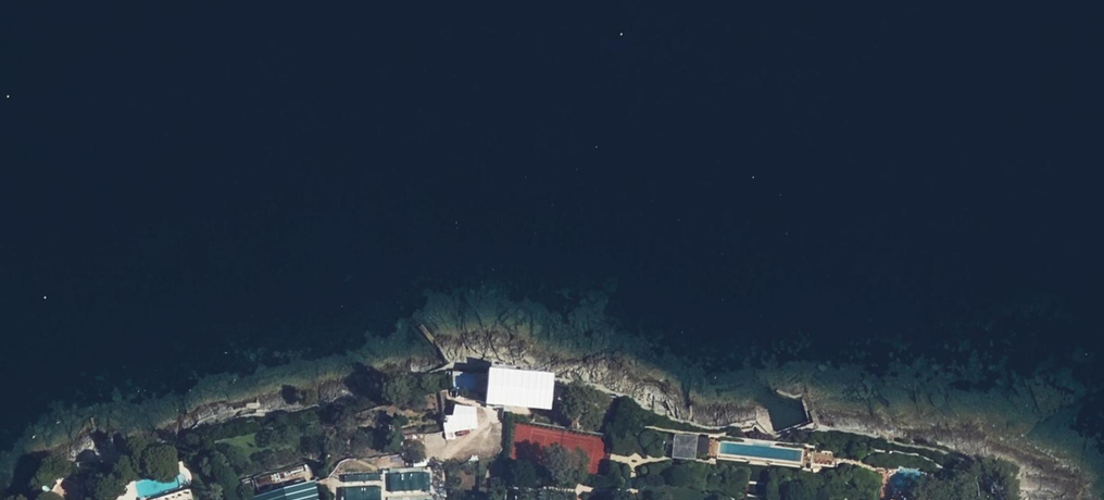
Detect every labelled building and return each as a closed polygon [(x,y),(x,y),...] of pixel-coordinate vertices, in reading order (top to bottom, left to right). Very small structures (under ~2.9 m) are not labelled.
[(506,370),(492,369),(490,399),(515,401),(516,397),(533,398),(533,401),(544,402),(546,380),(527,378),(527,376),(506,374),(506,370)] [(679,452),(680,437),(668,436),(667,450),(679,452)] [(695,453),(696,438),(680,437),(679,452),(695,453)] [(706,439),(696,438),(695,453),(704,454),(706,439)]
